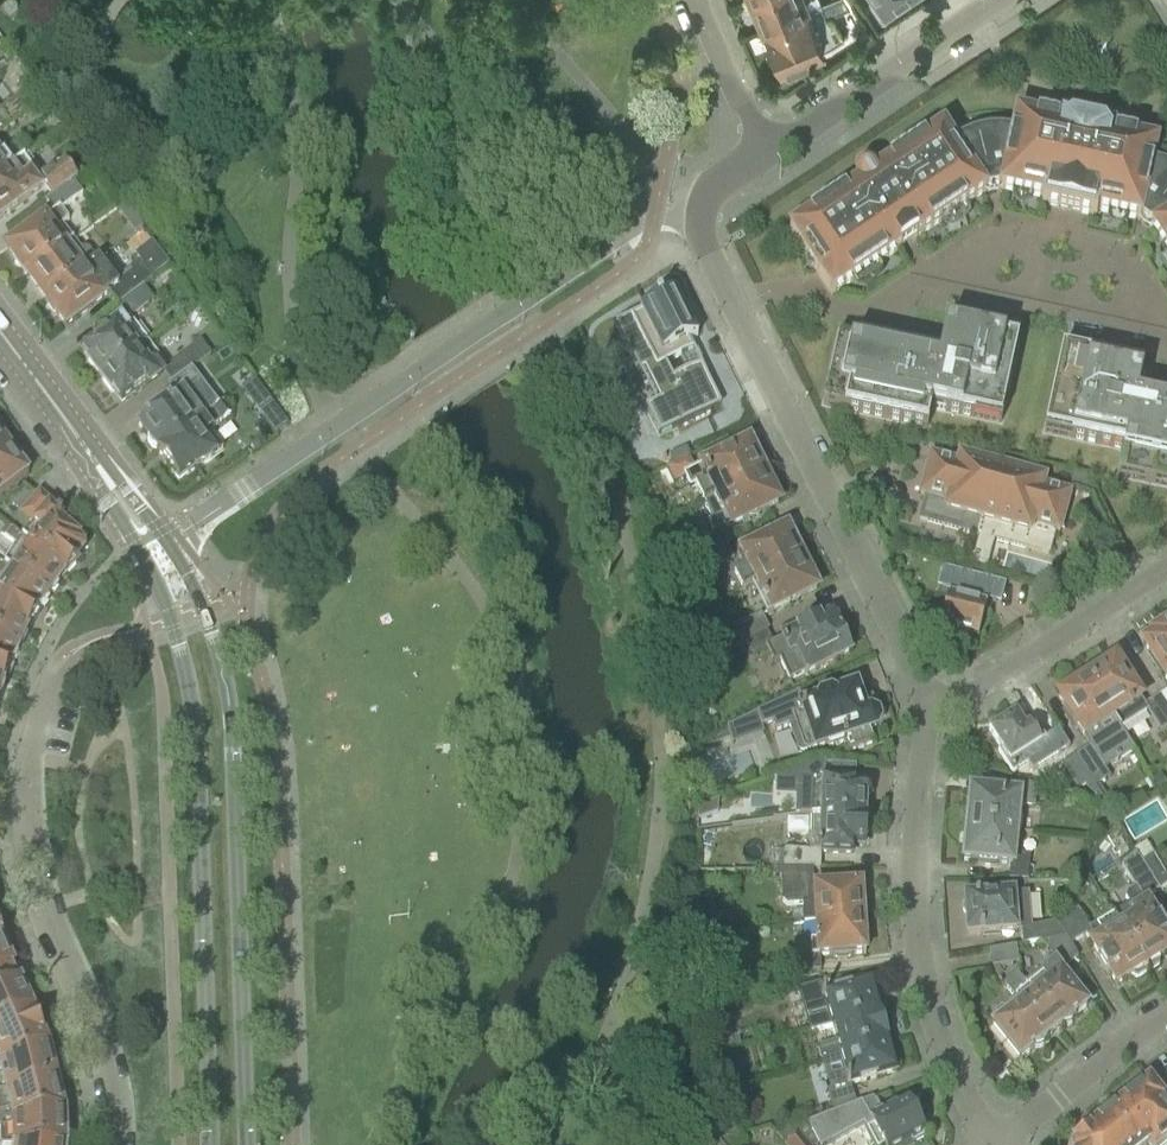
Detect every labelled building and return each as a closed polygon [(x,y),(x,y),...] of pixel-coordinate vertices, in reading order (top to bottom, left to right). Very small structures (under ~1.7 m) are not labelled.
[(762,27),(810,8),(810,9),(821,5),(819,0),(751,0),(762,27)] [(763,27),(773,53),(771,58),(774,65),(779,68),(780,70),(815,56),(813,53),(832,45),(845,37),(833,17),(832,15),(850,8),(848,2),(847,0),(828,0),(820,3),(821,5),(810,9),(810,8),(763,27)] [(883,9),(888,6),(891,7),(899,2),(899,0),(877,0),(883,9)] [(3,8),(8,15),(16,9),(11,2),(3,8)] [(21,97),(0,113),(0,132),(31,110),(21,97)] [(1011,138),(999,190),(1030,197),(1042,199),(1041,205),(1096,217),(1097,210),(1140,221),(1151,168),(1156,146),(1113,137),(1115,131),(1100,128),(1074,122),(1059,119),(1058,125),(1030,119),(1016,116),(1011,138)] [(831,296),(985,193),(955,148),(942,130),(875,175),(874,173),(871,171),(870,171),(868,170),(866,170),(864,170),(861,171),(859,172),(858,173),(857,175),(856,176),(855,177),(855,179),(855,181),(855,183),(855,184),(856,186),(857,187),(789,233),(813,270),(831,296)] [(985,193),(999,190),(1011,138),(1004,136),(998,136),(991,136),(985,137),(979,138),(972,140),(966,142),(960,145),(955,148),(985,193)] [(0,175),(0,219),(24,200),(29,196),(33,193),(42,186),(51,198),(71,182),(75,179),(64,164),(51,174),(44,179),(26,155),(8,169),(0,175)] [(837,385),(1117,446),(1116,452),(1166,463),(1166,295),(1137,247),(1127,240),(1068,227),(1078,180),(1087,175),(1098,177),(1100,168),(1067,161),(1054,158),(1052,167),(1064,170),(1070,178),(1059,225),(1003,213),(990,216),(935,252),(916,224),(917,218),(927,211),(923,204),(903,217),(903,220),(928,258),(855,304),(837,385)] [(1152,229),(1166,220),(1166,173),(1162,171),(1151,168),(1140,221),(1152,229)] [(24,276),(26,275),(71,242),(61,228),(67,223),(59,212),(81,195),(71,182),(44,204),(52,214),(6,249),(15,261),(13,262),(24,276)] [(125,204),(116,211),(134,234),(143,227),(125,204)] [(1152,229),(1166,254),(1166,220),(1152,229)] [(71,242),(26,275),(45,301),(97,262),(87,249),(80,254),(71,242)] [(132,257),(135,262),(149,280),(169,266),(151,243),(132,257)] [(112,292),(120,302),(141,287),(149,280),(135,262),(111,281),(97,262),(45,301),(46,303),(45,304),(53,314),(54,313),(65,327),(112,292)] [(86,361),(98,378),(146,343),(127,318),(151,300),(141,287),(120,302),(117,304),(126,316),(81,349),(89,360),(86,361)] [(640,312),(630,316),(670,397),(644,409),(658,437),(718,408),(699,367),(688,373),(681,359),(694,352),(689,342),(697,339),(679,302),(679,301),(673,287),(656,296),(659,301),(639,311),(640,312)] [(146,343),(98,378),(111,394),(113,393),(121,403),(165,370),(174,382),(191,370),(210,355),(200,341),(164,368),(146,343)] [(157,412),(138,426),(147,439),(147,444),(151,449),(155,450),(156,451),(199,419),(200,418),(201,419),(215,408),(199,387),(202,385),(191,370),(174,382),(167,387),(175,398),(157,412)] [(240,390),(258,414),(271,404),(254,380),(240,390)] [(199,419),(156,451),(177,480),(195,467),(196,468),(222,448),(209,430),(220,422),(230,415),(221,404),(215,408),(201,419),(200,418),(199,419)] [(10,450),(1,438),(0,433),(0,432),(0,457),(10,450)] [(688,457),(667,468),(674,482),(685,477),(690,487),(695,485),(704,502),(763,473),(761,470),(763,466),(758,457),(755,457),(748,443),(694,470),(688,457)] [(685,448),(669,456),(673,465),(689,456),(685,448)] [(0,457),(0,496),(28,475),(26,472),(27,468),(22,462),(18,461),(10,450),(0,457)] [(925,498),(919,520),(977,536),(987,498),(1001,501),(1009,471),(959,457),(957,464),(930,457),(920,496),(925,498)] [(1009,471),(1001,501),(987,498),(977,536),(1030,550),(1047,555),(1053,532),(1059,534),(1069,495),(1043,488),(1045,480),(1030,476),(1009,471)] [(763,473),(704,502),(712,519),(707,522),(713,535),(719,532),(778,503),(763,473)] [(31,494),(21,506),(26,510),(24,513),(21,516),(30,524),(31,524),(33,525),(23,536),(21,538),(22,538),(63,576),(65,573),(70,574),(75,566),(74,562),(81,552),(81,548),(75,542),(77,540),(59,523),(61,521),(59,519),(60,519),(49,508),(51,506),(39,495),(36,499),(31,494)] [(4,565),(48,596),(50,594),(54,593),(58,587),(57,583),(63,576),(22,538),(21,538),(7,526),(6,526),(0,534),(17,546),(4,565)] [(741,566),(732,570),(741,589),(805,558),(798,544),(792,542),(787,530),(736,555),(737,557),(741,566)] [(713,535),(702,540),(702,541),(708,553),(725,545),(719,532),(713,535)] [(708,553),(698,558),(706,573),(732,560),(725,545),(708,553)] [(971,556),(969,565),(985,569),(987,561),(971,556)] [(805,558),(741,589),(742,590),(753,584),(767,614),(816,590),(810,578),(812,573),(805,558)] [(32,621),(40,608),(44,608),(48,602),(47,598),(48,596),(4,565),(0,570),(0,602),(32,621)] [(965,633),(978,637),(987,602),(995,604),(1000,583),(946,569),(939,595),(947,597),(939,627),(953,630),(952,634),(964,637),(965,633)] [(18,648),(20,644),(23,643),(26,637),(25,634),(26,631),(32,621),(0,602),(0,639),(18,648)] [(760,614),(733,628),(740,643),(765,630),(768,629),(760,614)] [(766,631),(745,641),(752,656),(759,652),(761,651),(762,652),(766,660),(771,658),(774,665),(780,662),(789,680),(803,674),(826,662),(848,652),(845,647),(846,641),(845,639),(840,635),(830,616),(772,644),(766,631)] [(1142,643),(1166,681),(1166,621),(1154,629),(1152,633),(1150,635),(1152,637),(1142,643)] [(8,674),(12,664),(11,663),(12,661),(15,660),(18,653),(17,650),(18,648),(0,639),(0,671),(8,674)] [(745,641),(735,646),(742,660),(751,655),(745,641)] [(1084,675),(1120,729),(1120,730),(1147,713),(1160,733),(1166,728),(1166,710),(1159,696),(1145,705),(1133,687),(1135,686),(1125,670),(1123,671),(1116,660),(1101,669),(1098,665),(1084,675)] [(1073,688),(1058,697),(1065,708),(1063,710),(1074,726),(1076,725),(1090,747),(1075,757),(1094,787),(1098,785),(1109,778),(1103,770),(1132,751),(1133,752),(1134,752),(1120,730),(1120,729),(1084,675),(1070,684),(1073,688)] [(797,694),(756,715),(760,728),(773,724),(775,732),(788,728),(796,751),(797,753),(798,754),(799,755),(800,755),(802,755),(828,746),(828,748),(843,743),(847,752),(851,751),(874,743),(869,730),(875,728),(878,722),(875,716),(869,713),(863,715),(855,689),(835,696),(831,693),(818,697),(817,702),(802,707),(797,694)] [(1159,696),(1166,710),(1166,691),(1159,696)] [(998,752),(1010,772),(1013,770),(1014,772),(1028,763),(1034,772),(1051,761),(1040,744),(1045,741),(1034,722),(1025,728),(1016,714),(989,731),(1001,750),(998,752)] [(703,749),(710,778),(731,773),(723,744),(703,749)] [(1103,802),(1075,757),(1062,765),(1078,790),(1084,786),(1097,806),(1103,802)] [(786,775),(786,780),(800,780),(798,816),(811,816),(865,818),(866,797),(870,795),(870,790),(866,787),(855,786),(855,783),(824,781),(825,763),(821,763),(799,771),(787,775),(786,775)] [(1161,776),(1151,782),(1157,791),(1166,785),(1161,776)] [(967,806),(966,826),(1019,831),(1020,831),(1022,814),(1020,814),(1021,808),(1030,809),(1034,809),(1036,787),(1030,785),(1018,780),(1016,795),(1003,793),(1003,792),(985,790),(985,791),(970,790),(969,806),(967,806)] [(783,870),(780,870),(780,871),(812,870),(820,869),(820,853),(852,854),(852,845),(865,846),(865,836),(868,833),(868,826),(866,824),(866,819),(865,819),(865,818),(811,816),(809,851),(784,850),(783,870)] [(1019,831),(966,826),(964,845),(965,845),(963,861),(978,863),(996,865),(996,864),(1010,866),(1008,880),(1027,880),(1029,857),(1016,855),(1019,831)] [(1113,915),(1148,971),(1161,963),(1163,960),(1161,957),(1166,953),(1166,933),(1159,920),(1157,921),(1143,899),(1158,889),(1142,863),(1136,854),(1121,867),(1135,889),(1130,892),(1126,894),(1124,899),(1128,906),(1113,915)] [(1142,863),(1158,889),(1166,884),(1166,873),(1166,874),(1154,855),(1142,863)] [(803,924),(814,923),(863,920),(863,916),(866,914),(865,906),(862,904),(860,886),(846,887),(846,885),(827,886),(827,888),(813,889),(812,870),(780,871),(782,906),(801,905),(803,924)] [(964,903),(961,906),(962,912),(965,915),(967,935),(980,934),(980,935),(999,934),(999,932),(1018,930),(1020,930),(1028,929),(1027,914),(1025,894),(1015,895),(1015,893),(987,896),(964,898),(964,903)] [(1076,911),(1056,924),(1056,925),(1065,939),(1069,946),(1085,936),(1099,958),(1097,959),(1107,975),(1108,974),(1115,985),(1131,975),(1133,978),(1137,978),(1148,971),(1113,915),(1095,926),(1100,933),(1093,937),(1076,911)] [(810,956),(792,958),(793,973),(796,973),(820,972),(819,958),(832,957),(832,959),(851,957),(850,955),(865,955),(864,936),(867,934),(867,926),(863,924),(863,920),(814,923),(815,942),(809,943),(810,956)] [(1028,929),(1020,930),(1021,945),(1021,946),(1040,943),(1065,939),(1056,925),(1050,926),(1050,925),(1039,927),(1028,929)] [(0,937),(0,989),(18,981),(11,967),(13,966),(8,955),(9,947),(3,941),(1,936),(0,937)] [(1065,939),(1040,943),(1062,969),(1063,970),(1077,958),(1069,946),(1065,939)] [(989,951),(992,968),(1018,963),(1015,946),(989,951)] [(1025,985),(1024,985),(1059,1029),(1061,1026),(1068,1027),(1070,1025),(1071,1019),(1086,1007),(1071,988),(1053,965),(1042,974),(1041,972),(1030,980),(1029,981),(1025,985)] [(1024,985),(1015,974),(1003,984),(1019,1004),(991,1027),(1018,1061),(1034,1049),(1039,1049),(1042,1047),(1043,1041),(1059,1029),(1024,985)] [(32,1008),(27,997),(29,994),(24,985),(21,984),(19,981),(18,981),(0,989),(0,1022),(32,1008)] [(810,1033),(832,1026),(878,1013),(876,1005),(877,1002),(874,992),(872,991),(869,982),(825,995),(821,982),(797,990),(802,1004),(806,1003),(808,1011),(804,1012),(810,1033)] [(46,1045),(44,1039),(47,1037),(41,1022),(38,1023),(32,1008),(0,1022),(0,1062),(46,1045)] [(899,1009),(890,1011),(892,1020),(901,1018),(899,1009)] [(836,1042),(816,1048),(820,1062),(827,1060),(838,1056),(838,1055),(886,1041),(878,1013),(832,1026),(836,1042)] [(730,1039),(724,1040),(725,1049),(738,1047),(737,1038),(730,1039)] [(838,1056),(827,1060),(830,1072),(822,1075),(832,1113),(854,1104),(849,1086),(895,1072),(893,1063),(894,1060),(892,1051),(889,1049),(887,1042),(886,1041),(838,1055),(838,1056)] [(56,1079),(55,1075),(57,1072),(54,1064),(52,1062),(46,1045),(0,1062),(0,1094),(56,1079)] [(65,1112),(61,1096),(62,1093),(60,1085),(57,1083),(56,1079),(0,1094),(0,1120),(65,1112)] [(1118,1108),(1147,1144),(1166,1144),(1166,1118),(1165,1116),(1166,1115),(1166,1112),(1146,1086),(1118,1108)] [(805,1124),(815,1144),(826,1144),(869,1122),(881,1144),(903,1144),(909,1142),(910,1144),(923,1138),(921,1135),(924,1134),(906,1100),(879,1114),(871,1098),(854,1104),(832,1113),(805,1124)] [(1118,1108),(1072,1144),(1147,1144),(1118,1108)] [(0,1120),(0,1130),(1,1144),(31,1144),(65,1144),(66,1142),(68,1139),(68,1130),(65,1128),(65,1112),(0,1120)] [(797,1136),(792,1131),(776,1136),(784,1144),(804,1144),(797,1136)]
